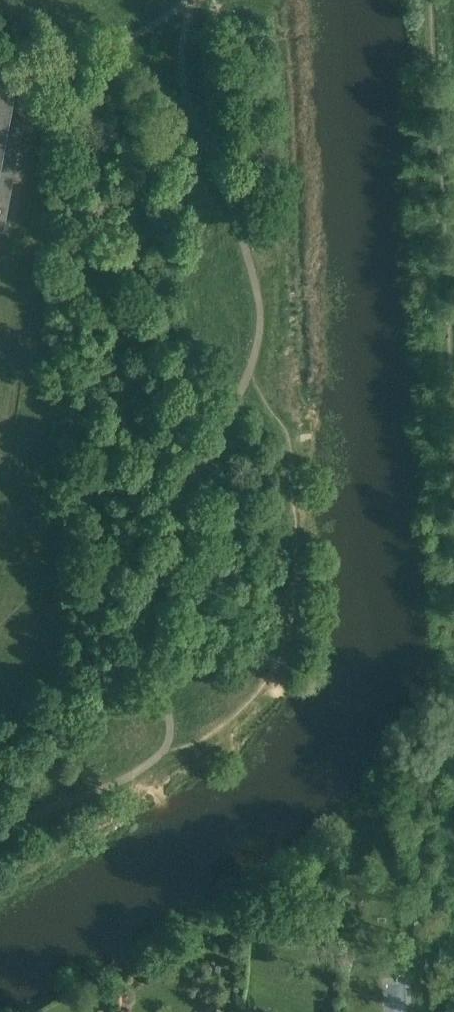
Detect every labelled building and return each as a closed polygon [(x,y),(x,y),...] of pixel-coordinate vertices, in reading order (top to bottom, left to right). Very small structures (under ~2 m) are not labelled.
[(3,231),(21,132),(25,112),(9,109),(14,85),(0,82),(0,230),(3,231)]
